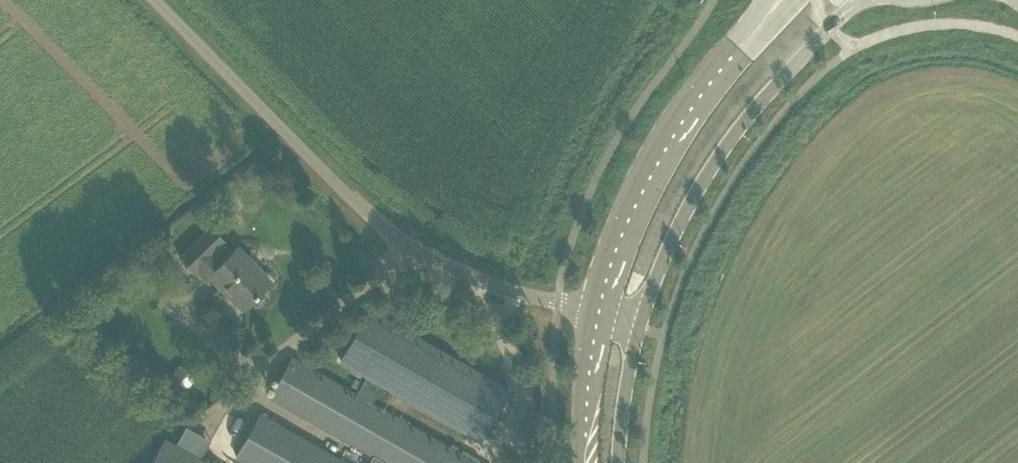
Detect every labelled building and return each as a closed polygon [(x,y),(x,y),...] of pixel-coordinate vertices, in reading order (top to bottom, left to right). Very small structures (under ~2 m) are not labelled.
[(196,240),(178,258),(191,271),(195,268),(205,277),(208,274),(242,308),(252,299),(255,301),(264,292),(262,289),(270,281),(237,246),(230,253),(221,244),(224,241),(210,226),(196,240)] [(373,401),(381,385),(461,430),(479,440),(509,388),(371,309),(341,361),(366,376),(356,393),(291,356),(269,396),(287,405),(372,453),(366,462),(484,462),(373,401)] [(188,382),(173,370),(166,378),(181,390),(188,382)] [(235,455),(250,462),(347,462),(277,423),(259,413),(235,455)] [(164,439),(151,462),(206,462),(164,439)]
